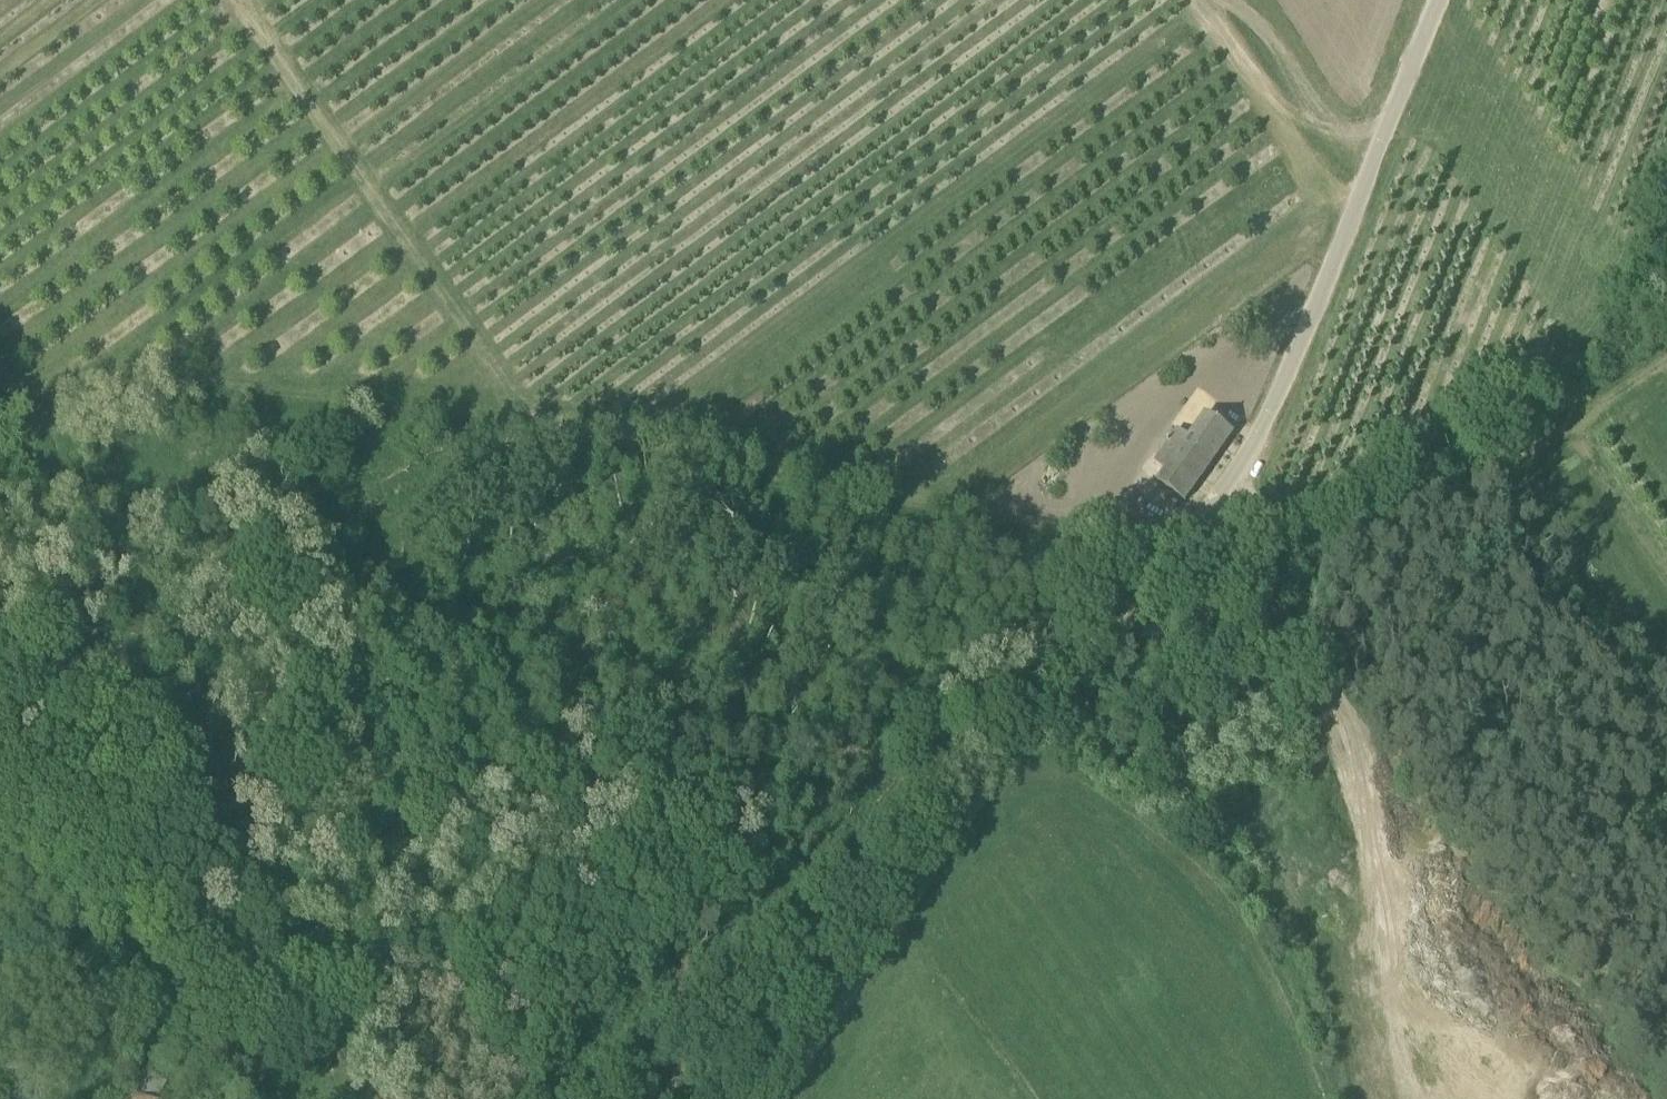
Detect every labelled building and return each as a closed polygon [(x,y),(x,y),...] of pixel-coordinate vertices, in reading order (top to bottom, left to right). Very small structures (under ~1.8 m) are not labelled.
[(1159,483),(1186,502),(1235,433),(1208,414),(1191,437),(1180,428),(1161,454),(1156,461),(1168,469),(1159,483)] [(1156,461),(1161,454),(1154,449),(1145,463),(1151,468),(1156,461)] [(162,1086),(164,1082),(149,1074),(144,1071),(142,1075),(130,1098),(154,1098),(162,1086)]
